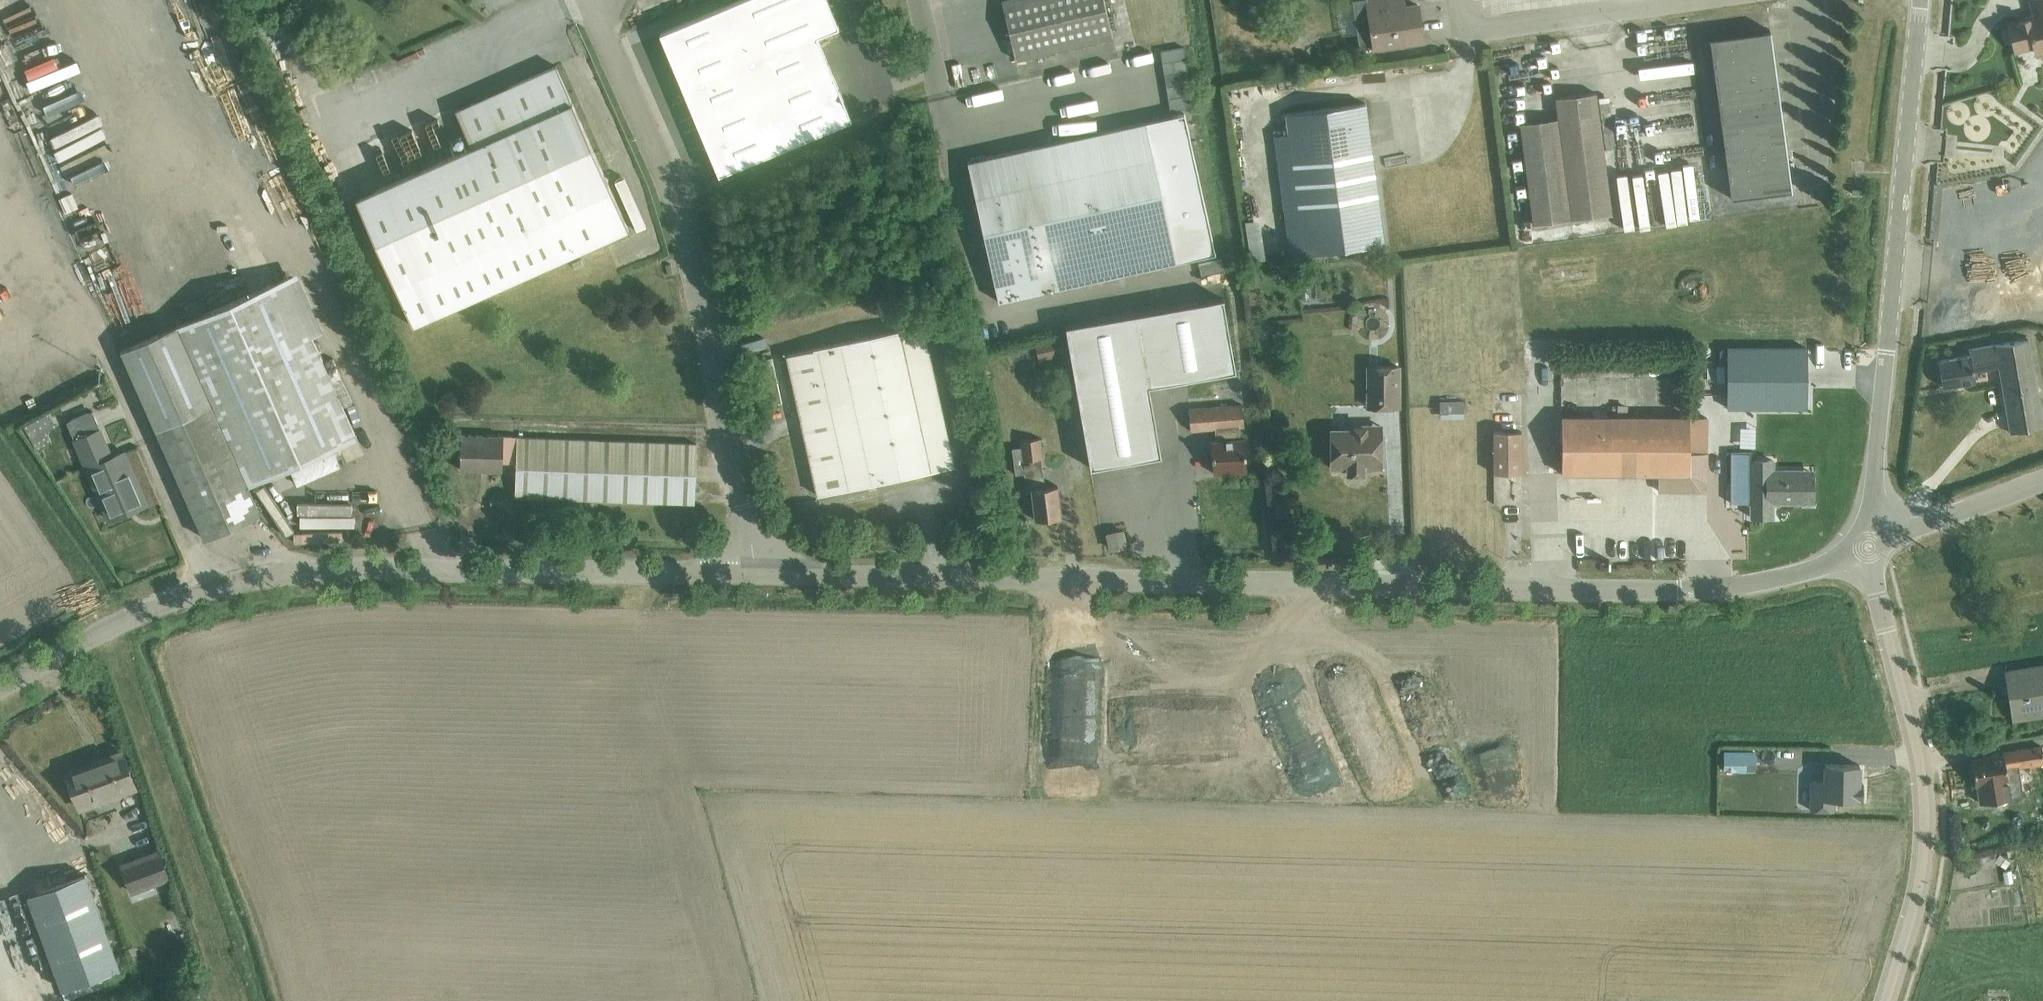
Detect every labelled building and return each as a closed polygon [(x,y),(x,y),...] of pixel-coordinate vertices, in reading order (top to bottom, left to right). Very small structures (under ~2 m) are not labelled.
[(8,19),(1,0),(0,0),(0,22),(8,19)] [(726,5),(738,34),(818,0),(737,0),(726,5)] [(738,34),(750,62),(838,26),(827,0),(818,0),(738,34)] [(1015,59),(1112,36),(1104,0),(1004,0),(1001,1),(1015,59)] [(1417,4),(1404,6),(1403,0),(1361,0),(1354,1),(1361,48),(1373,47),(1423,39),(1417,4)] [(2006,34),(2008,41),(2012,44),(2013,50),(2032,45),(2034,52),(2042,49),(2042,0),(2031,0),(2037,20),(2029,23),(2027,18),(2006,24),(2008,30),(2006,34)] [(726,5),(659,32),(671,61),(738,34),(726,5)] [(838,26),(750,62),(762,91),(850,54),(838,26)] [(1714,78),(1775,70),(1770,30),(1709,38),(1714,78)] [(738,34),(671,61),(683,90),(750,62),(738,34)] [(1160,51),(1170,109),(1193,106),(1183,47),(1160,51)] [(850,54),(762,91),(773,120),(862,83),(850,54)] [(1283,58),(1276,62),(1276,70),(1283,74),(1290,70),(1290,62),(1283,58)] [(750,62),(683,90),(695,119),(762,91),(750,62)] [(355,197),(412,325),(628,229),(555,65),(455,110),(471,146),(355,197)] [(1781,110),(1775,70),(1714,78),(1720,118),(1781,110)] [(1635,80),(1636,91),(1668,89),(1668,77),(1635,80)] [(862,83),(773,120),(784,146),(873,109),(862,83)] [(762,91),(695,119),(707,147),(773,120),(762,91)] [(1611,214),(1598,112),(1596,92),(1555,97),(1557,118),(1519,123),(1532,224),(1611,214)] [(1293,171),(1280,173),(1291,256),(1304,254),(1383,243),(1365,103),(1285,113),(1293,171)] [(1781,110),(1720,118),(1725,157),(1786,149),(1781,110)] [(1145,121),(967,161),(998,301),(1176,262),(1215,253),(1184,113),(1145,121)] [(773,120),(707,147),(718,174),(784,146),(773,120)] [(1786,149),(1725,157),(1730,198),(1791,190),(1786,149)] [(1201,275),(1224,270),(1221,259),(1198,264),(1201,275)] [(286,278),(121,350),(191,509),(204,539),(259,514),(246,485),(356,437),(286,278)] [(1136,313),(1065,325),(1090,467),(1161,455),(1149,385),(1235,370),(1222,298),(1136,313)] [(923,324),(786,354),(817,495),(954,464),(923,324)] [(1065,353),(1061,337),(1035,344),(1039,360),(1065,353)] [(1969,355),(1938,360),(1943,386),(1975,381),(1973,371),(1998,367),(2010,431),(2042,426),(2028,338),(1981,346),(1968,348),(1969,355)] [(1235,342),(1237,371),(1255,369),(1253,340),(1235,342)] [(1807,348),(1727,347),(1726,407),(1807,408),(1807,348)] [(782,400),(773,362),(771,357),(759,359),(770,403),(782,400)] [(1398,406),(1398,366),(1367,366),(1367,406),(1398,406)] [(1463,402),(1439,403),(1439,420),(1463,419),(1463,402)] [(1213,472),(1246,470),(1244,437),(1240,438),(1239,426),(1243,425),(1242,403),(1188,407),(1189,430),(1215,428),(1216,440),(1210,440),(1213,472)] [(146,503),(124,451),(102,460),(97,450),(108,446),(92,410),(67,421),(106,514),(131,504),(133,508),(146,503)] [(45,447),(66,437),(54,412),(33,422),(45,447)] [(1706,482),(1706,418),(1689,418),(1689,417),(1561,417),(1561,472),(1658,473),(1657,489),(1700,489),(1706,482)] [(1380,467),(1380,425),(1350,425),(1350,429),(1330,429),(1330,467),(1348,467),(1348,473),(1364,473),(1364,467),(1380,467)] [(1521,431),(1493,431),(1493,473),(1521,473),(1521,431)] [(515,463),(514,496),(694,503),(696,443),(461,434),(460,468),(502,470),(502,462),(515,463)] [(1045,487),(1041,457),(1043,457),(1040,437),(1020,439),(1021,447),(1012,448),(1015,474),(1024,473),(1026,490),(1031,489),(1034,519),(1061,516),(1057,485),(1045,487)] [(1558,442),(1549,442),(1549,458),(1558,458),(1558,442)] [(1751,450),(1731,449),(1730,498),(1751,499),(1750,517),(1772,517),(1772,502),(1803,502),(1803,469),(1774,468),(1774,458),(1751,458),(1751,450)] [(1410,520),(1407,500),(1393,502),(1396,522),(1410,520)] [(1121,531),(1107,534),(1111,548),(1124,545),(1121,531)] [(2005,671),(2012,719),(2042,714),(2042,666),(2005,671)] [(1442,706),(1409,719),(1422,749),(1426,747),(1449,802),(1479,790),(1456,737),(1439,744),(1436,737),(1452,730),(1442,706)] [(1089,769),(1089,738),(1060,738),(1059,769),(1089,769)] [(1967,770),(1969,782),(1972,782),(1972,785),(1976,785),(1979,803),(2023,796),(2018,765),(2042,762),(2041,755),(2042,754),(2042,745),(2001,751),(2001,754),(1969,758),(1971,769),(1967,770)] [(66,772),(79,807),(135,787),(122,751),(66,772)] [(1754,753),(1724,752),(1724,768),(1754,769),(1754,753)] [(1818,778),(1819,755),(1795,753),(1793,777),(1818,778)] [(1824,780),(1811,780),(1811,811),(1832,811),(1832,803),(1856,803),(1856,797),(1862,797),(1863,782),(1858,781),(1859,763),(1835,763),(1827,763),(1825,763),(1824,780)] [(121,865),(131,891),(168,877),(159,851),(121,865)] [(1999,853),(1994,861),(2004,868),(2009,861),(1999,853)] [(84,873),(27,894),(62,989),(119,968),(84,873)] [(134,947),(124,951),(130,968),(140,964),(134,947)] [(173,987),(163,991),(167,1000),(177,996),(173,987)]
